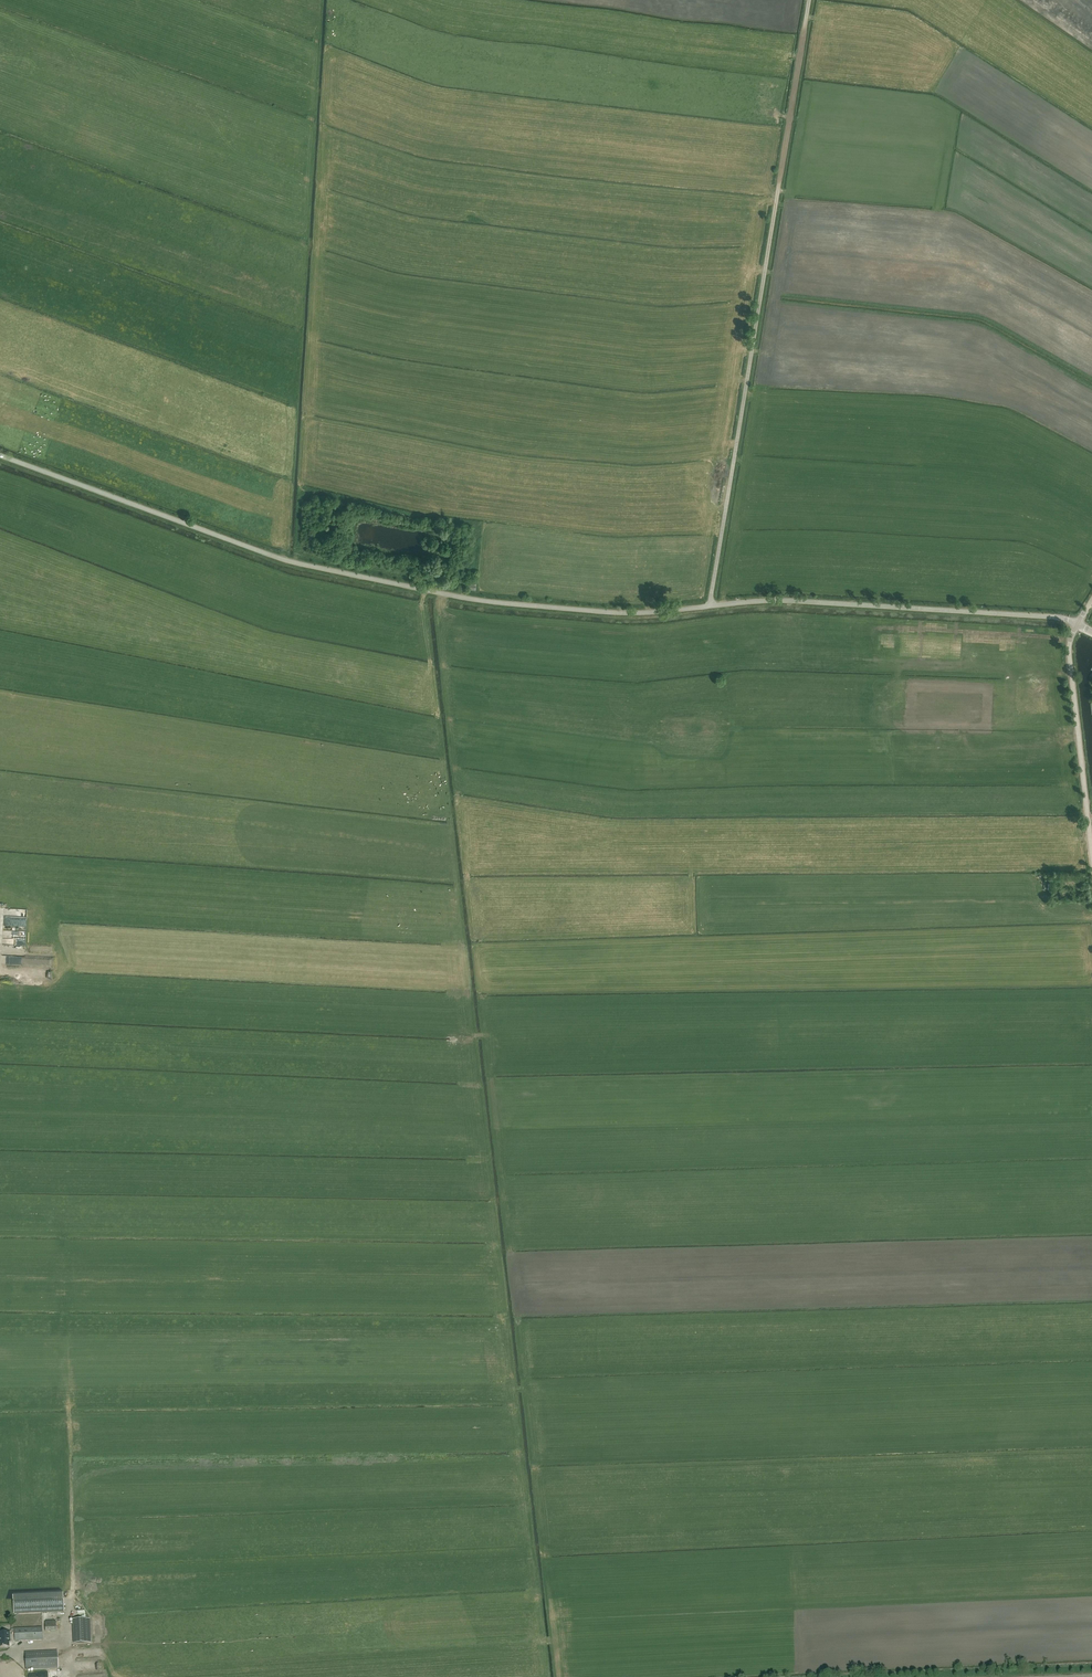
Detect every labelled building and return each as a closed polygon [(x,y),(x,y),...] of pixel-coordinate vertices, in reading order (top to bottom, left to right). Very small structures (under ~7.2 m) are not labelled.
[(476,590),(477,584),(469,582),(469,584),(467,584),(466,589),(468,589),(476,590)] [(9,945),(20,945),(20,933),(6,933),(6,939),(9,940),(9,945)] [(63,1590),(13,1592),(14,1614),(64,1612),(63,1590)] [(74,1644),(91,1643),(90,1619),(72,1620),(74,1644)] [(45,1632),(56,1631),(56,1621),(45,1622),(45,1632)] [(14,1641),(43,1640),(42,1627),(14,1629),(14,1641)] [(10,1632),(0,1632),(0,1647),(0,1648),(9,1647),(9,1642),(10,1642),(10,1632)] [(25,1670),(57,1669),(57,1651),(24,1652),(25,1670)]
